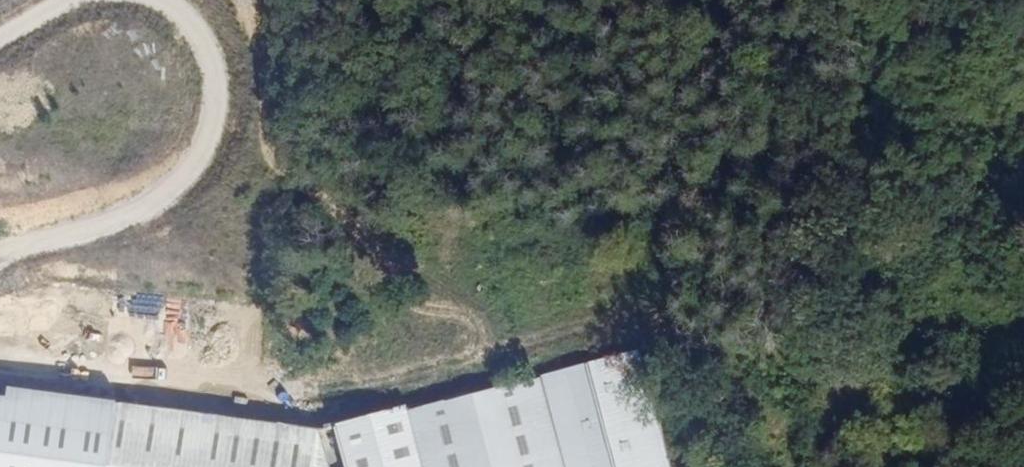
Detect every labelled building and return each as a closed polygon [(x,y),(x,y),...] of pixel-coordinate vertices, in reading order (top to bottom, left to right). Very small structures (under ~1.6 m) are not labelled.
[(0,53),(0,70),(30,53),(23,40),(0,53)] [(574,466),(678,466),(649,355),(647,346),(549,372),(574,466)] [(129,369),(29,352),(28,360),(4,357),(4,361),(0,360),(0,466),(337,466),(325,422),(288,418),(291,406),(129,369)] [(347,424),(358,466),(574,466),(549,372),(347,424)] [(347,424),(325,422),(337,466),(358,466),(347,424)]
